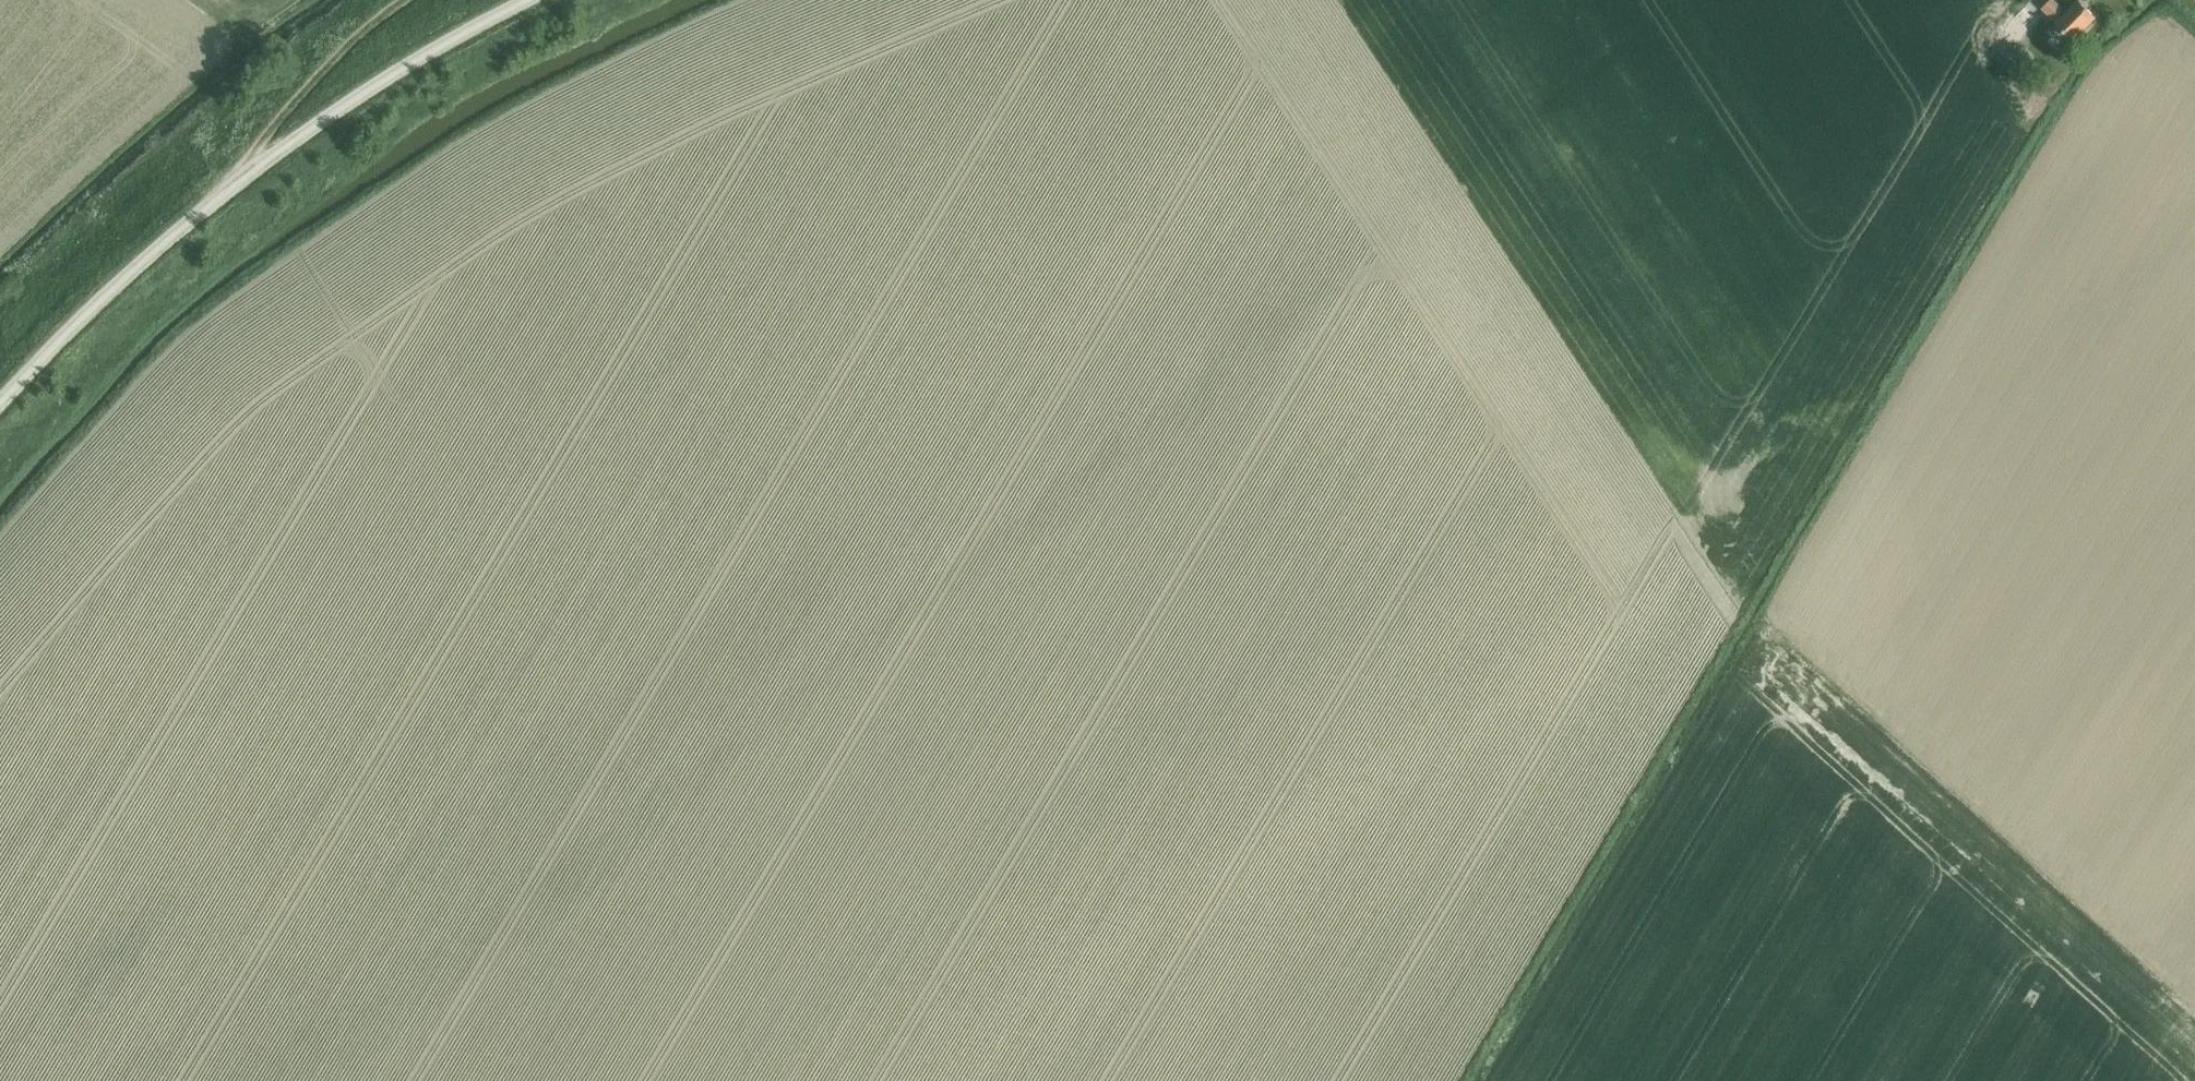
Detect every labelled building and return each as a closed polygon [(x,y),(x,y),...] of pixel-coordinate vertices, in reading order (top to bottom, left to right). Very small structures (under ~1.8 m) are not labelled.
[(2066,13),(2053,0),(2049,0),(2042,7),(2057,21),(2055,23),(2072,39),(2095,16),(2079,0),(2078,0),(2066,13)]
